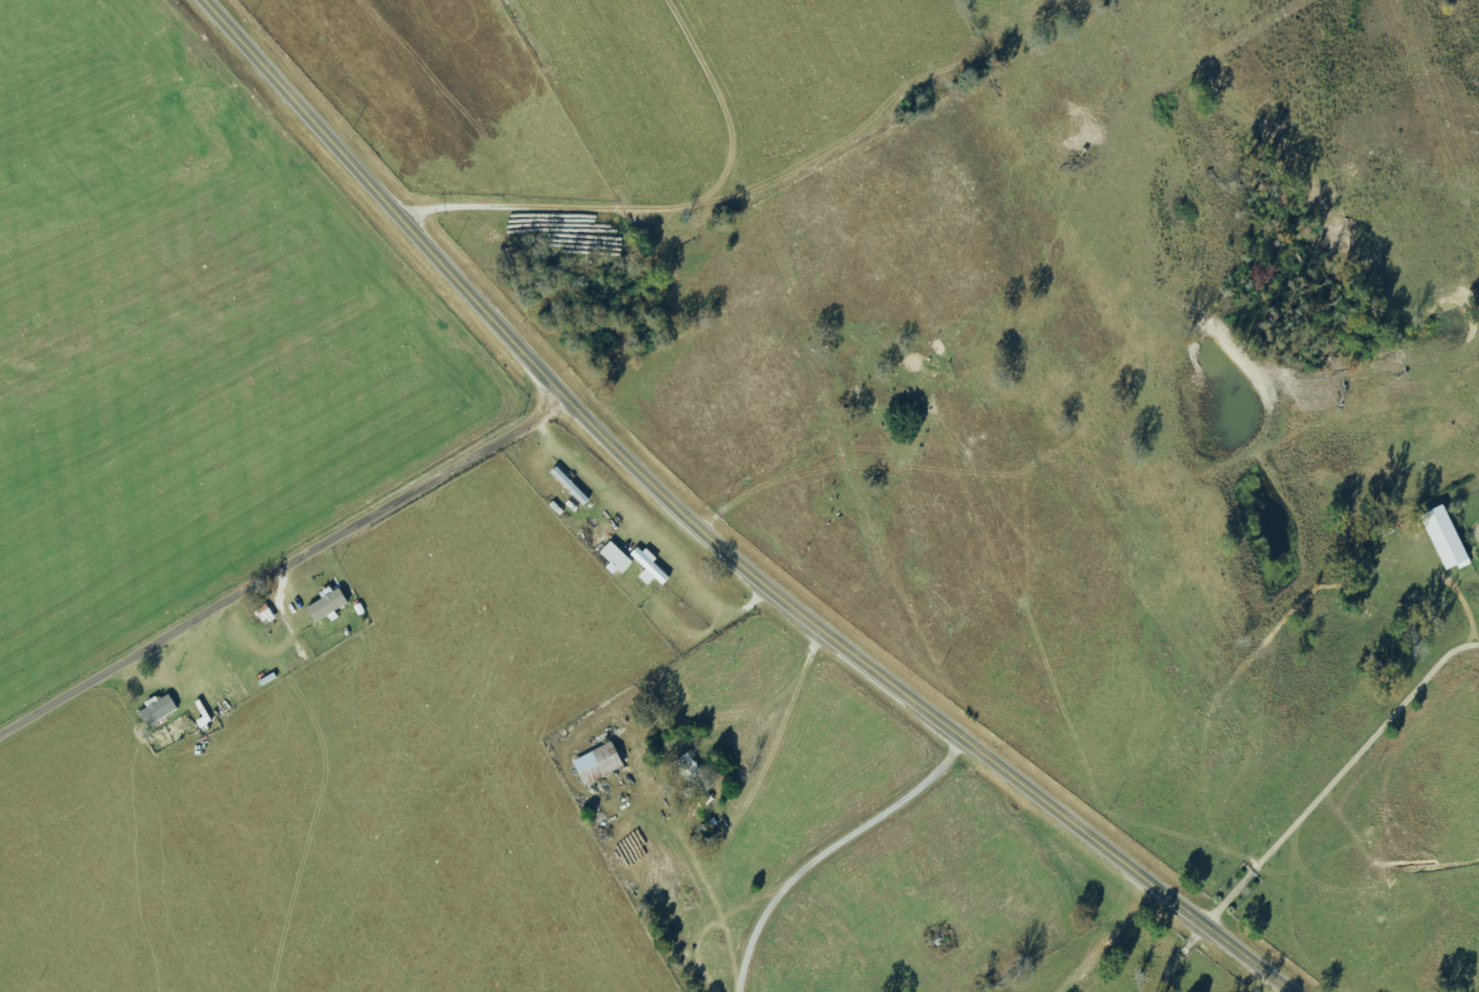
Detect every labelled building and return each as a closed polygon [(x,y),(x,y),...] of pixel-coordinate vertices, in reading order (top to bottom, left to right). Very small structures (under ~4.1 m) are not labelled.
[(1468,565),(1441,505),(1418,516),(1444,572),(1456,566),(1458,570),(1468,565)] [(618,576),(631,563),(608,542),(596,556),(618,576)] [(644,570),(637,578),(646,586),(653,579),(661,586),(668,578),(651,563),(653,561),(637,546),(629,556),(644,570)] [(346,605),(338,589),(330,593),(328,588),(317,594),(320,600),(304,608),(312,623),(346,605)] [(263,626),(274,619),(265,605),(254,611),(263,626)] [(145,709),(137,713),(143,727),(176,712),(168,695),(154,702),(153,699),(142,704),(145,709)] [(195,722),(198,728),(210,722),(197,701),(192,703),(201,718),(195,722)] [(570,761),(581,786),(621,769),(610,744),(570,761)] [(687,789),(680,793),(687,805),(694,801),(699,810),(713,802),(707,791),(709,790),(688,753),(671,762),(687,789)]
